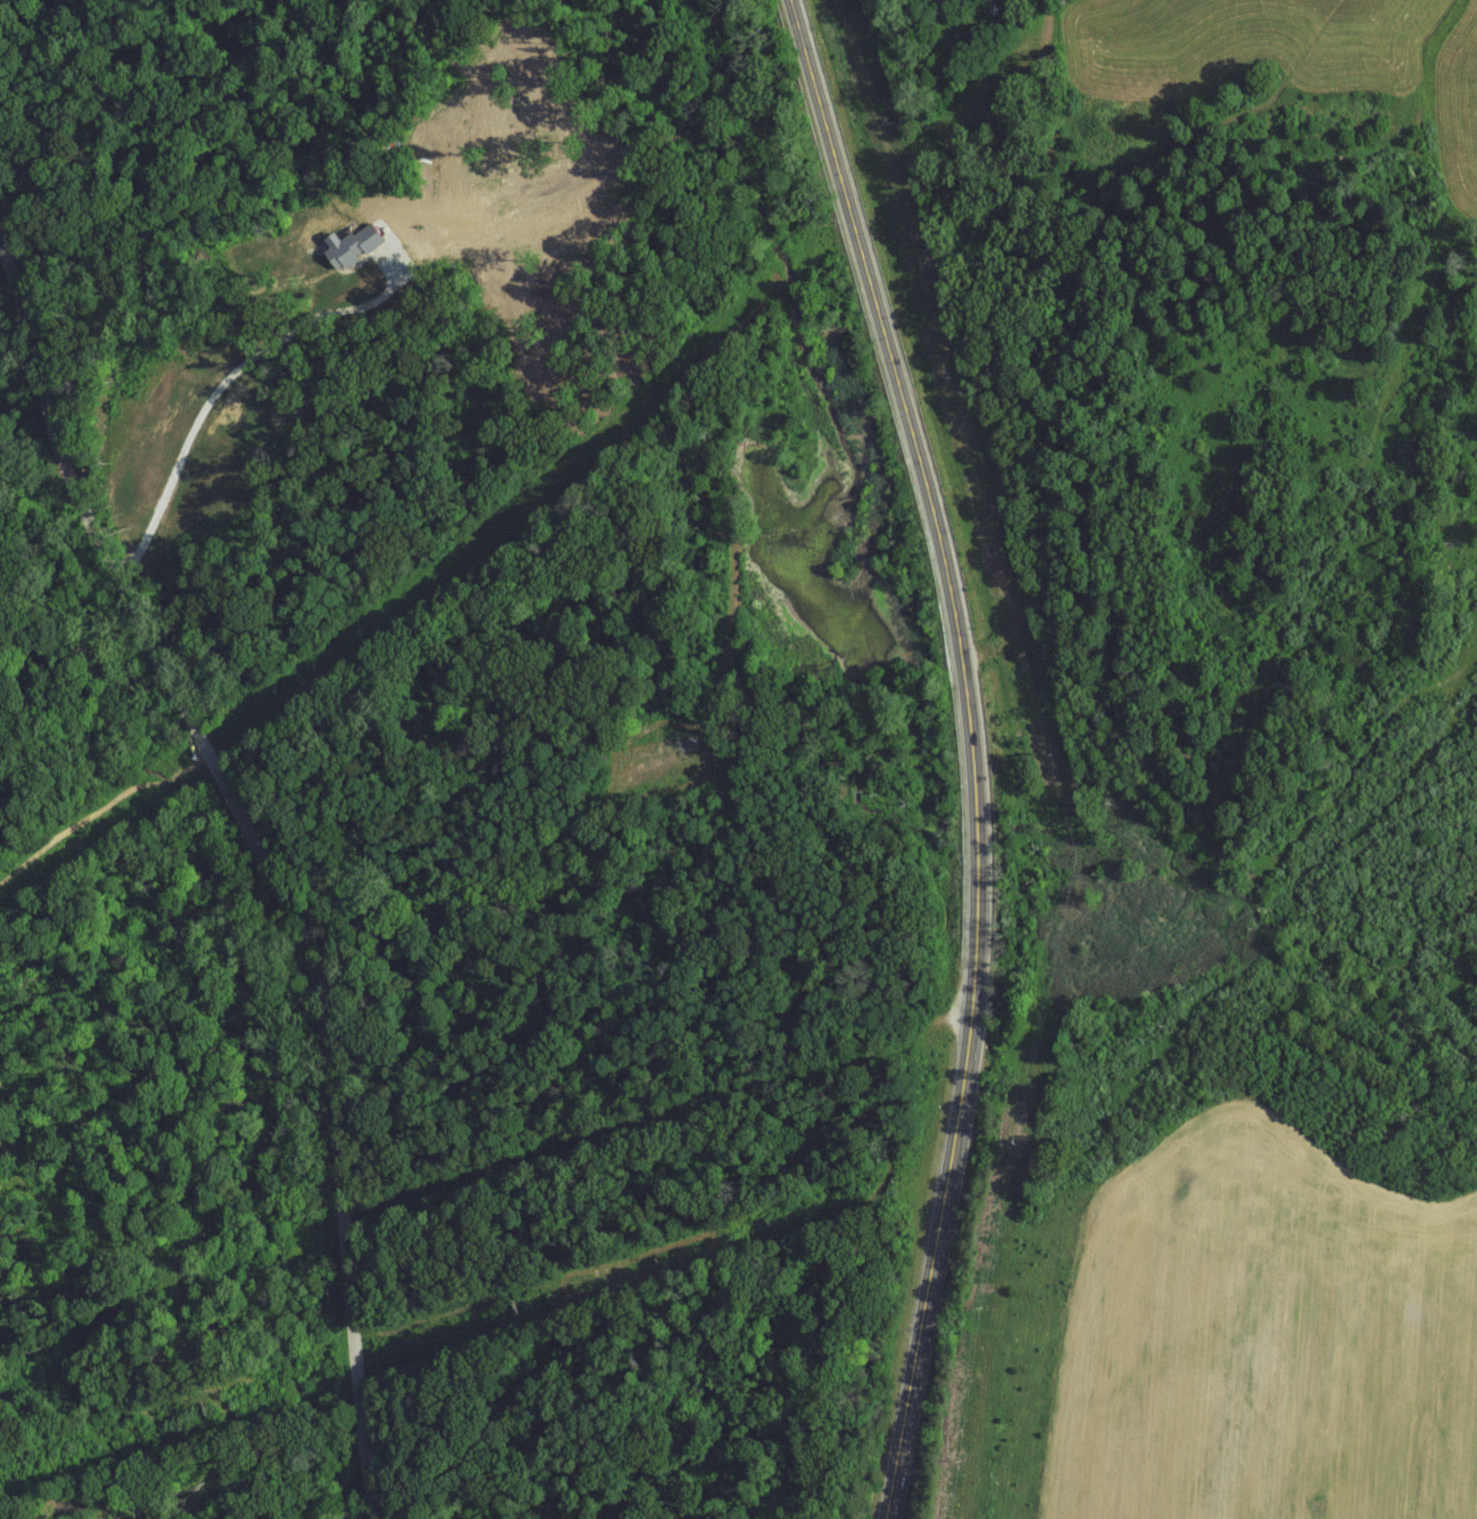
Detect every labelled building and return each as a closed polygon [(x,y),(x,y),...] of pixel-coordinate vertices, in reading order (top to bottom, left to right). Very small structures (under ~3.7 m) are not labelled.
[(385,242),(372,222),(342,241),(336,232),(325,239),(331,248),(325,252),(337,272),(385,242)]
